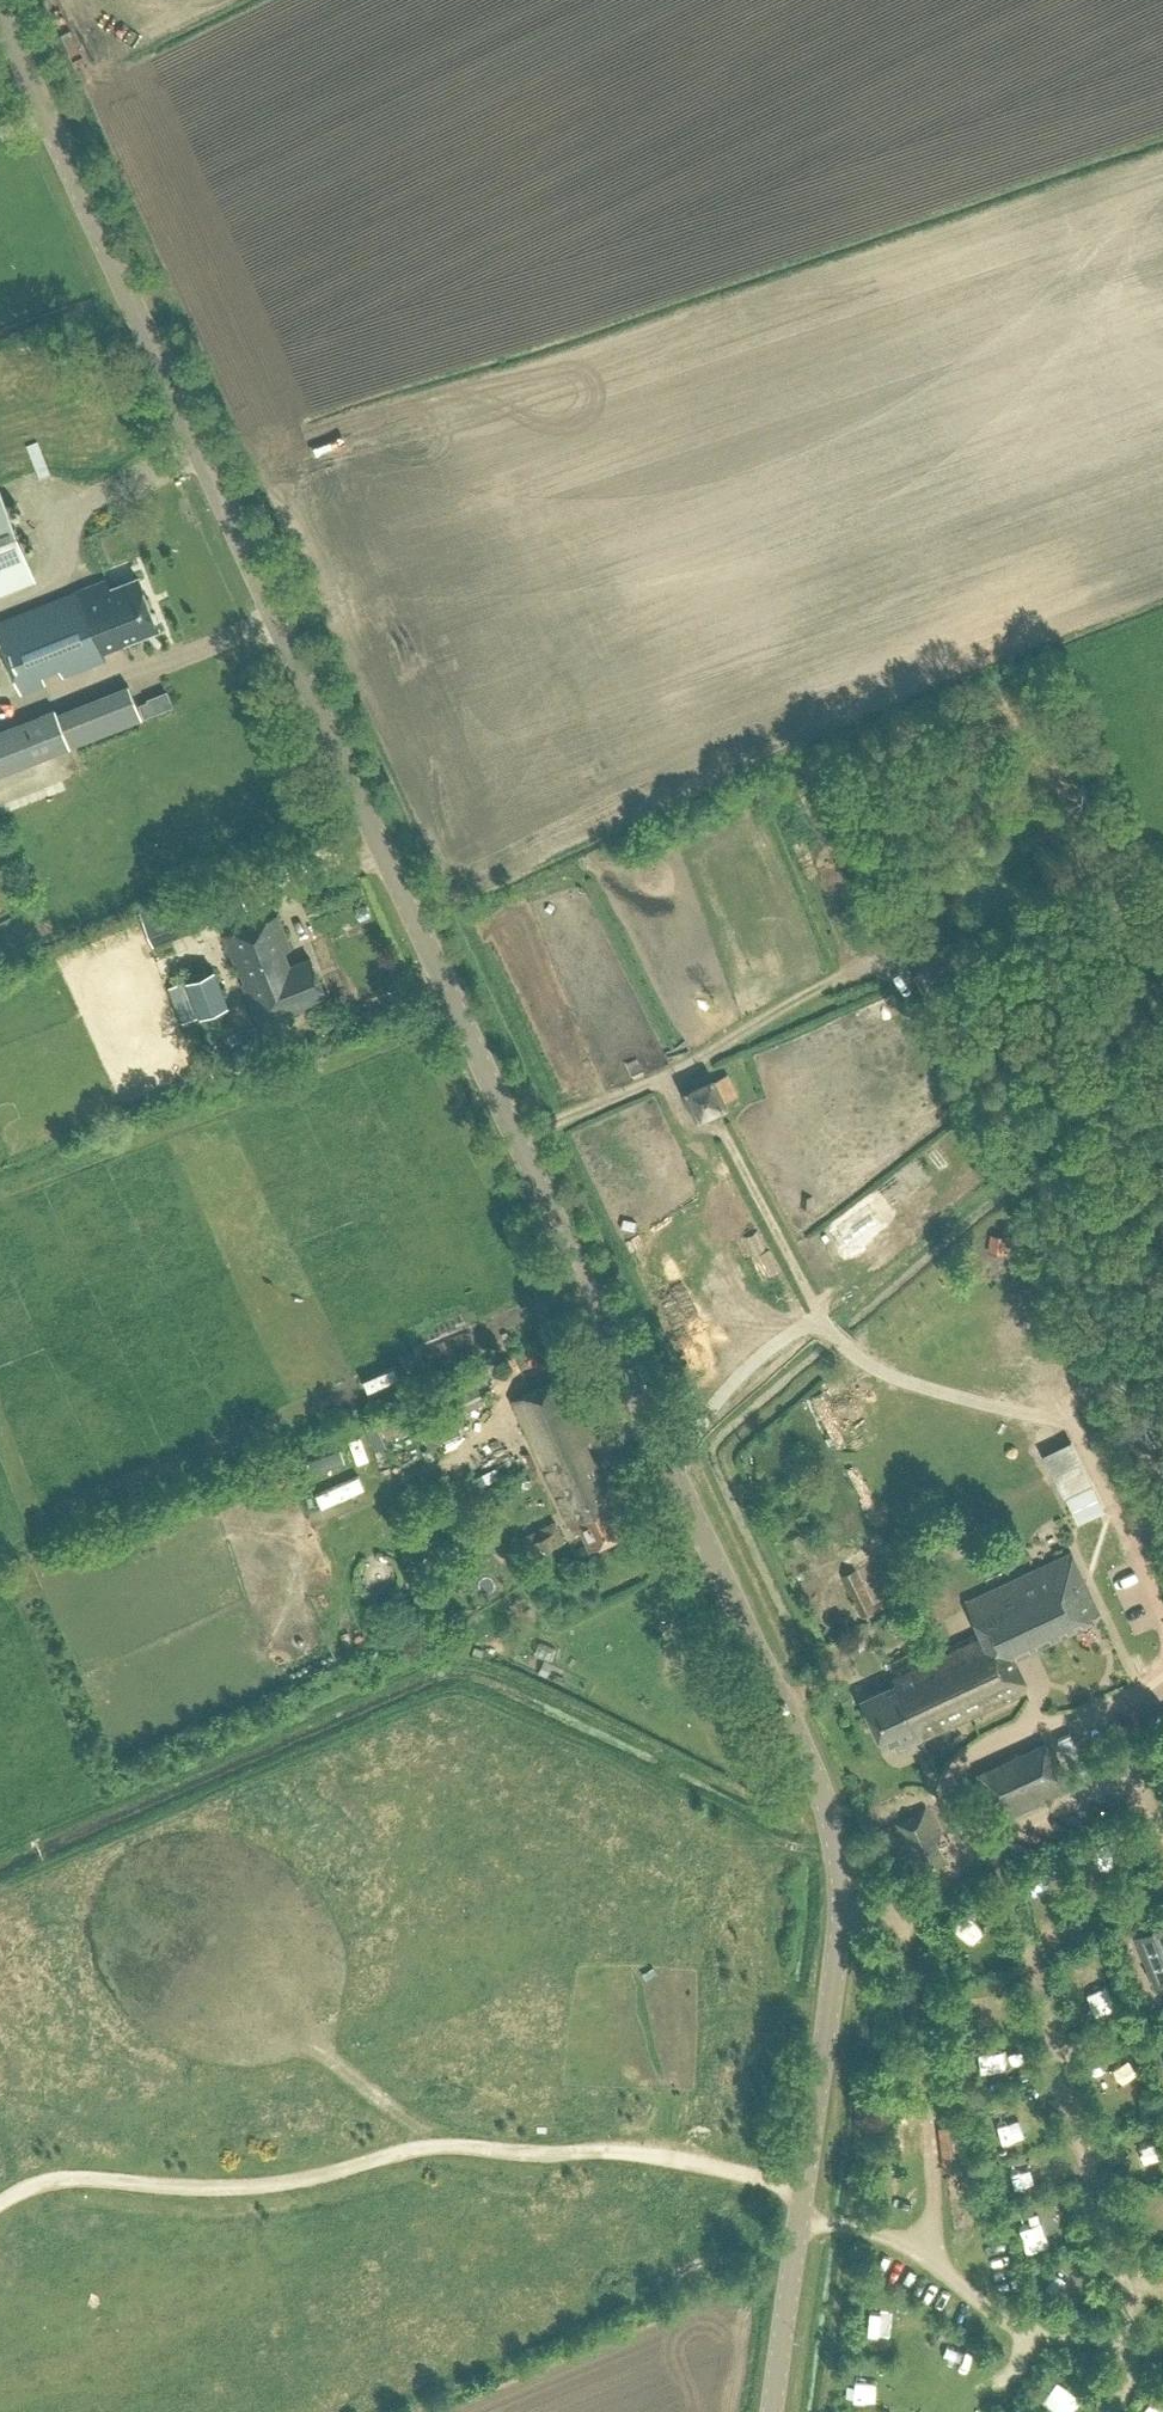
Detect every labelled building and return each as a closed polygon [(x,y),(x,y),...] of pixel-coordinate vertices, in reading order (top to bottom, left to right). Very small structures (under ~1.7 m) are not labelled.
[(37,580),(0,488),(0,595),(37,580)] [(158,627),(138,576),(111,587),(107,578),(0,620),(0,640),(20,691),(45,682),(42,672),(58,666),(63,675),(105,658),(103,648),(158,627)] [(0,731),(0,773),(141,716),(128,683),(56,711),(55,709),(0,731)] [(187,893),(140,910),(153,944),(199,927),(187,893)] [(311,999),(325,993),(310,957),(289,965),(283,951),(290,947),(277,915),(225,935),(260,1026),(314,1005),(311,999)] [(228,1003),(214,967),(185,978),(199,1015),(228,1003)] [(689,1086),(703,1116),(733,1101),(719,1071),(689,1086)] [(406,1403),(419,1431),(486,1401),(473,1372),(406,1403)] [(566,1515),(572,1528),(579,1524),(589,1547),(627,1529),(614,1501),(621,1498),(601,1456),(592,1460),(584,1441),(593,1437),(564,1374),(512,1399),(566,1515)] [(1045,1456),(1077,1523),(1103,1511),(1071,1444),(1045,1456)] [(304,1475),(344,1461),(339,1447),(299,1461),(304,1475)] [(316,1493),(322,1506),(364,1487),(358,1474),(316,1493)] [(531,1553),(564,1538),(559,1527),(526,1542),(531,1553)] [(894,1739),(899,1749),(1026,1690),(1008,1652),(1099,1609),(1071,1550),(966,1599),(980,1630),(947,1646),(950,1651),(936,1658),(933,1652),(891,1672),(895,1682),(860,1698),(882,1744),(894,1739)] [(856,1567),(840,1575),(859,1615),(875,1607),(856,1567)] [(902,1628),(916,1621),(907,1604),(893,1611),(902,1628)] [(1072,1731),(1059,1737),(1071,1763),(1084,1757),(1072,1731)] [(974,1776),(995,1821),(1071,1786),(1058,1757),(1052,1760),(1044,1744),(974,1776)] [(940,1835),(926,1806),(894,1821),(917,1869),(944,1856),(935,1837),(940,1835)] [(1135,1936),(1154,1984),(1162,1980),(1162,1925),(1135,1936)] [(984,2044),(983,2069),(1009,2070),(1010,2045),(984,2044)] [(1132,2077),(1128,2052),(1107,2056),(1110,2080),(1132,2077)] [(1015,2138),(1037,2130),(1032,2115),(1010,2124),(1015,2138)] [(1151,2170),(1162,2165),(1162,2135),(1140,2144),(1151,2170)] [(1043,2225),(1069,2217),(1062,2194),(1036,2201),(1043,2225)] [(1076,2286),(1083,2299),(1103,2289),(1095,2275),(1076,2286)] [(869,2324),(892,2331),(899,2309),(876,2302),(869,2324)] [(1058,2375),(1048,2391),(1079,2410),(1089,2394),(1058,2375)] [(1158,2399),(1140,2411),(1162,2411),(1162,2406),(1158,2399)]
